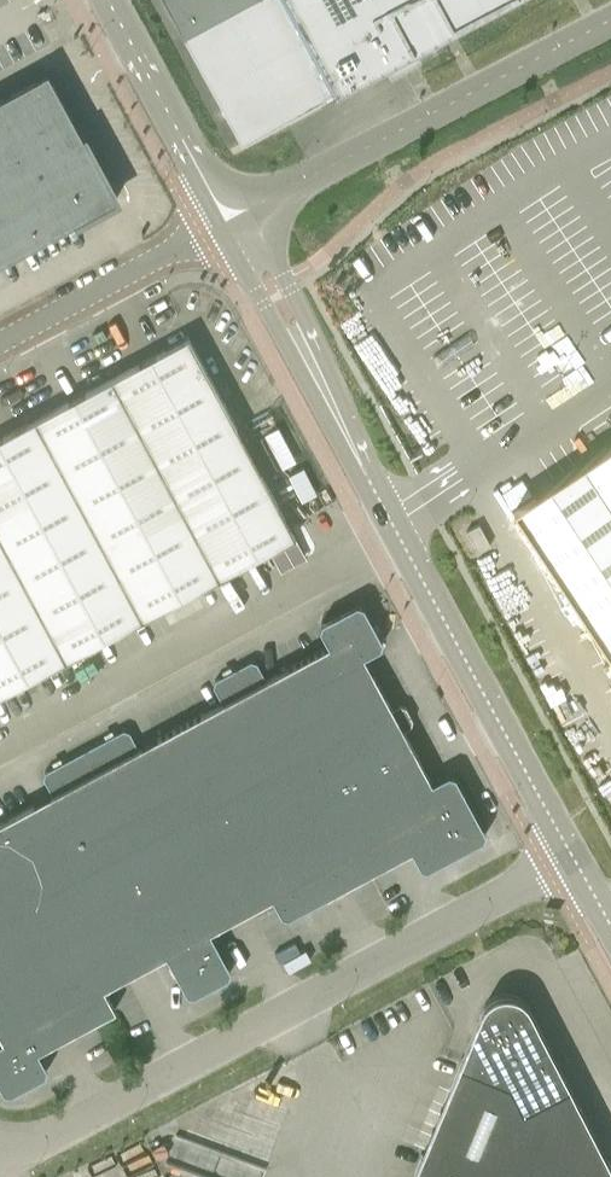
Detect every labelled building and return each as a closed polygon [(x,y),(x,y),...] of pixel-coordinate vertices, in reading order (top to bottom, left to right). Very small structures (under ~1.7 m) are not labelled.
[(195,57),(242,144),(319,102),(334,94),(384,67),(410,53),(442,35),(453,30),(508,0),(164,0),(195,57)] [(75,222),(117,199),(67,106),(48,71),(0,97),(0,263),(75,222)] [(296,536),(237,428),(189,337),(167,349),(130,369),(109,380),(89,391),(55,409),(35,420),(15,431),(0,439),(0,695),(296,536)] [(514,509),(610,655),(610,445),(554,482),(542,490),(514,509)] [(479,523),(466,530),(478,552),(491,545),(479,523)] [(411,850),(420,867),(427,869),(484,838),(486,832),(455,775),(449,773),(432,782),(403,730),(411,726),(413,719),(406,707),(399,705),(392,709),(364,656),(381,647),(383,641),(364,605),(357,603),(321,622),(319,629),(328,646),(266,679),(257,662),(250,661),(215,680),(213,686),(222,703),(139,748),(130,731),(123,729),(45,771),(43,778),(52,795),(0,823),(0,1035),(3,1041),(0,1042),(0,1086),(3,1092),(10,1094),(45,1075),(47,1068),(39,1051),(115,1010),(104,988),(166,955),(187,993),(193,995),(229,976),(231,969),(210,932),(272,897),(281,914),(288,917),(411,850)] [(529,1008),(526,1004),(523,1001),(519,998),(515,996),(510,995),(506,995),(501,995),(497,996),(493,998),(489,1001),(485,1004),(483,1008),(481,1010),(460,1062),(412,1176),(610,1176),(610,1166),(529,1008)]
